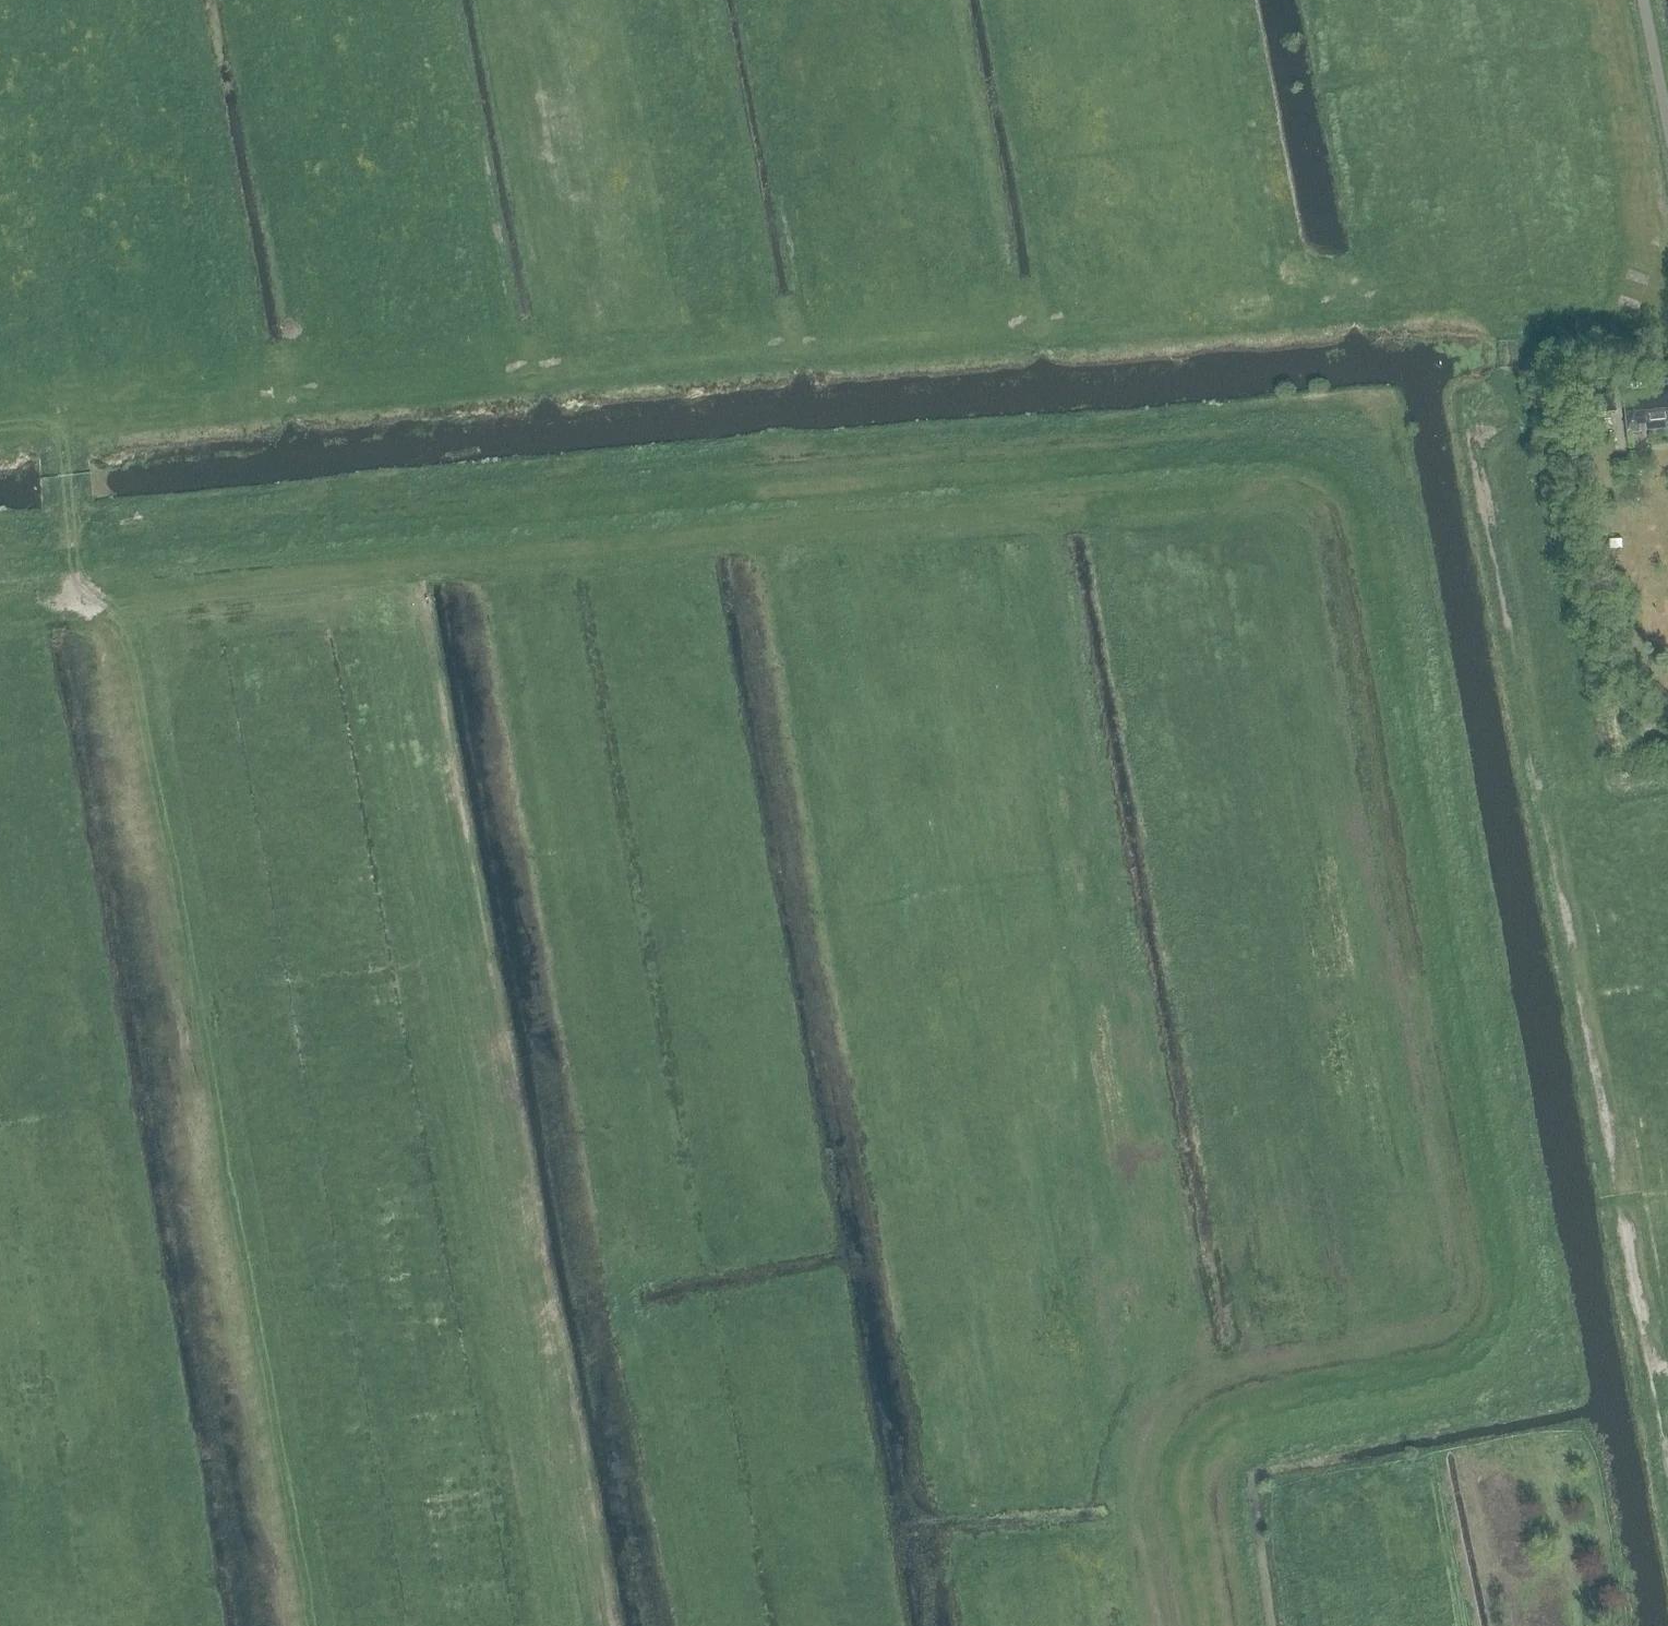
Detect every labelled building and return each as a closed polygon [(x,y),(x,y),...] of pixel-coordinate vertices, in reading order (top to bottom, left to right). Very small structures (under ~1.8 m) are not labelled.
[(1667,421),(1667,390),(1625,395),(1629,431),(1667,426),(1667,421)]
